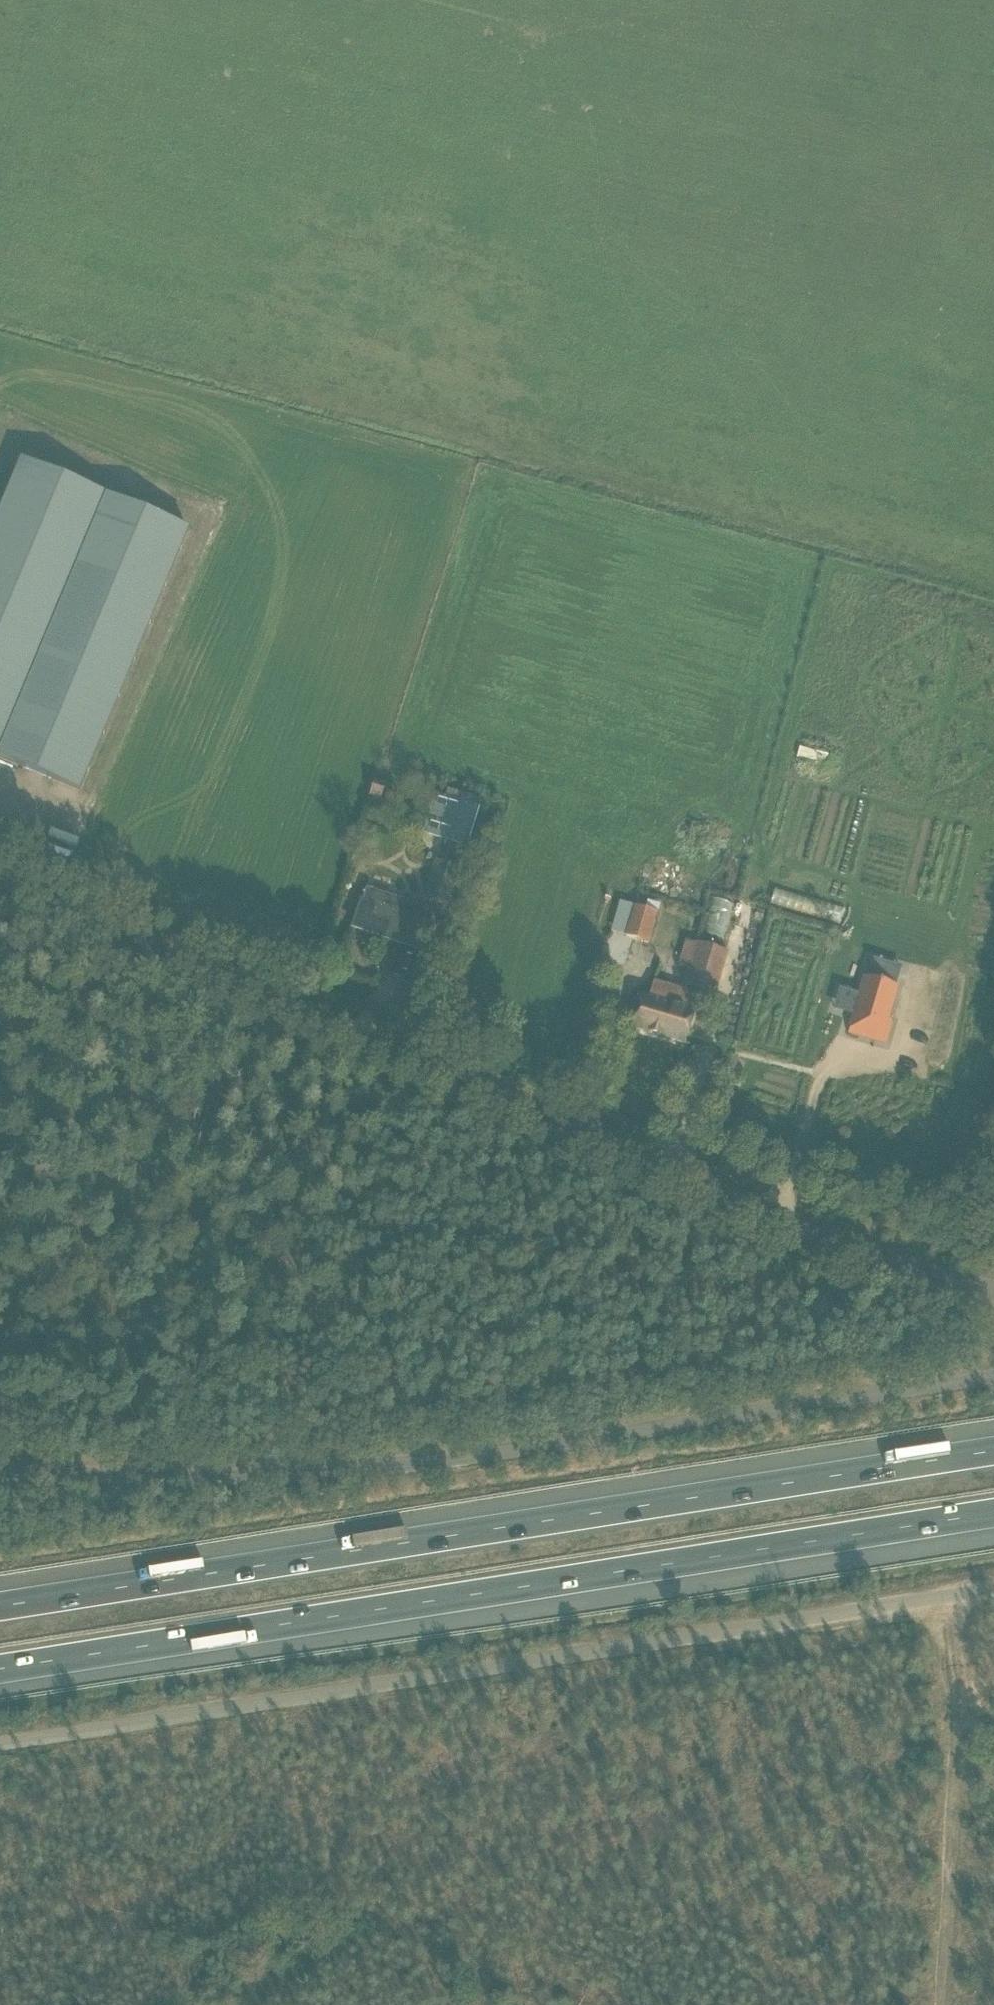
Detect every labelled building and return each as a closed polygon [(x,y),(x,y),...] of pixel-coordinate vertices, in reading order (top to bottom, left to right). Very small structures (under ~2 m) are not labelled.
[(0,510),(0,758),(79,791),(188,530),(20,461),(0,510)] [(448,905),(479,805),(435,792),(422,833),(455,844),(449,864),(436,860),(425,898),(448,905)] [(366,887),(360,905),(354,924),(402,940),(390,974),(403,978),(415,945),(423,923),(428,908),(366,887)] [(730,935),(734,898),(710,895),(705,933),(730,935)] [(625,936),(649,942),(657,913),(634,906),(625,936)] [(716,994),(728,952),(685,940),(677,967),(689,970),(684,985),(716,994)] [(639,997),(636,1008),(631,1027),(683,1042),(697,994),(653,982),(648,999),(639,997)] [(824,986),(808,1042),(845,1052),(851,1032),(847,1031),(857,996),(824,986)]
